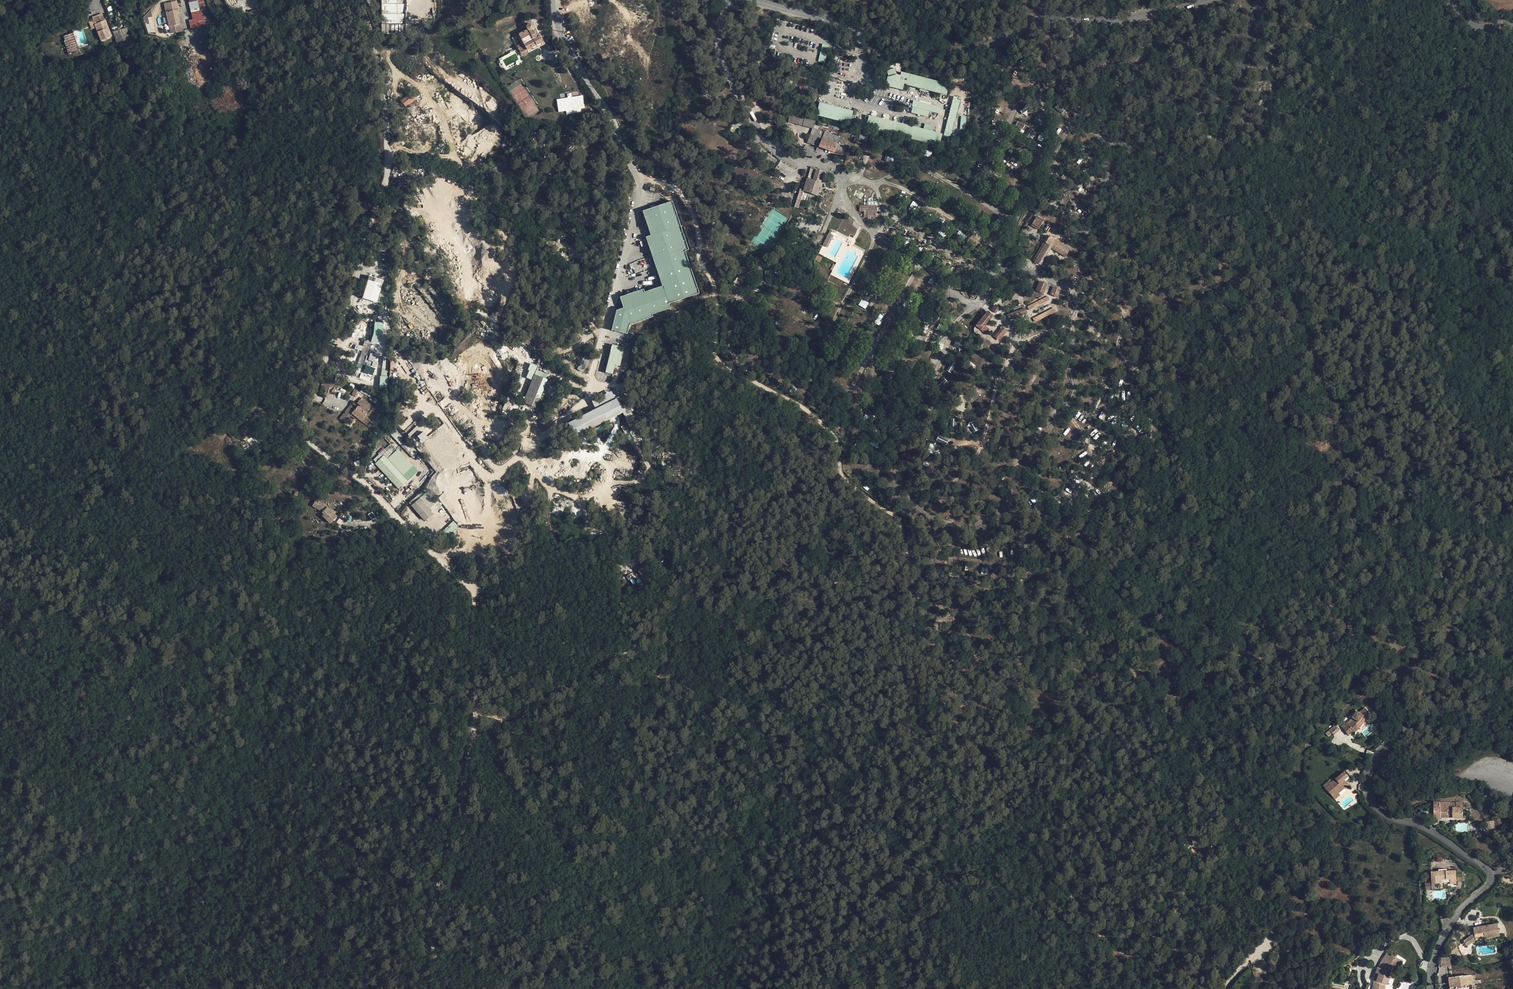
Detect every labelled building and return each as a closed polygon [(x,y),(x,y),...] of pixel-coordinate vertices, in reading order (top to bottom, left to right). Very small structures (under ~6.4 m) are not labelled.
[(177,0),(165,3),(171,24),(181,21),(180,16),(178,12),(180,11),(177,0)] [(190,29),(209,25),(204,0),(188,0),(192,19),(189,20),(190,29)] [(380,1),(380,0),(376,0),(378,5),(381,8),(381,30),(383,36),(384,10),(385,14),(387,12),(388,14),(388,19),(390,17),(397,18),(403,12),(402,12),(399,12),(399,7),(404,8),(400,3),(402,1),(399,1),(399,0),(380,0),(380,1)] [(92,17),(93,19),(95,24),(105,20),(102,13),(92,17)] [(105,25),(107,24),(105,20),(95,24),(93,19),(88,21),(91,29),(96,27),(101,41),(112,36),(109,31),(107,31),(105,25)] [(527,52),(542,44),(536,34),(532,28),(534,26),(533,23),(532,22),(530,21),(529,21),(526,23),(525,24),(525,27),(525,29),(526,32),(516,36),(521,46),(515,49),(518,53),(525,49),(527,52)] [(129,46),(132,45),(127,28),(123,29),(129,46)] [(118,48),(129,46),(123,29),(121,29),(123,40),(118,42),(114,31),(113,31),(118,48)] [(123,40),(121,29),(114,31),(118,42),(123,40)] [(79,48),(73,32),(63,37),(68,51),(68,52),(79,48)] [(511,39),(515,49),(521,46),(516,36),(511,39)] [(822,43),(818,61),(825,62),(829,45),(822,43)] [(543,44),(542,44),(527,52),(525,49),(518,53),(521,58),(544,46),(543,44)] [(947,95),(949,84),(901,71),(900,75),(896,74),(894,68),(887,70),(887,76),(885,85),(902,90),(904,84),(947,95)] [(405,107),(418,98),(414,91),(400,99),(405,107)] [(568,98),(556,99),(558,112),(566,111),(566,115),(582,113),(581,109),(585,108),(583,96),(572,97),(571,96),(567,96),(568,98)] [(956,98),(952,96),(943,134),(947,136),(956,98)] [(234,103),(237,109),(243,105),(239,99),(234,103)] [(938,106),(914,100),(910,113),(929,117),(930,112),(939,114),(938,106)] [(1061,113),(1066,109),(1058,102),(1054,107),(1061,113)] [(854,113),(819,103),(816,116),(850,125),(854,113)] [(816,123),(798,119),(797,123),(814,129),(816,123)] [(823,140),(824,138),(825,133),(814,129),(812,137),(823,140)] [(821,147),(823,140),(812,137),(809,144),(821,147)] [(823,140),(821,147),(838,152),(841,143),(824,138),(823,140)] [(824,171),(816,168),(813,179),(821,182),(824,171)] [(817,195),(821,182),(813,179),(808,177),(803,190),(817,195)] [(798,188),(792,205),(797,207),(803,190),(798,188)] [(913,201),(909,207),(914,210),(918,204),(913,201)] [(877,205),(859,205),(859,211),(864,211),(864,217),(867,217),(868,219),(876,219),(876,213),(877,213),(877,205)] [(1031,226),(1038,230),(1044,220),(1036,216),(1031,226)] [(643,290),(620,298),(630,326),(653,319),(652,315),(671,309),(669,305),(700,295),(676,227),(645,237),(662,288),(644,293),(643,290)] [(835,232),(831,230),(823,244),(828,247),(835,232)] [(964,239),(967,235),(959,231),(956,235),(964,239)] [(1070,248),(1048,236),(1034,260),(1041,265),(1051,248),(1065,256),(1070,248)] [(368,276),(363,298),(378,302),(383,279),(368,276)] [(1048,284),(1039,281),(1035,290),(1044,293),(1048,284)] [(1060,289),(1052,286),(1049,294),(1057,297),(1060,289)] [(1049,299),(1047,296),(1027,306),(1029,310),(1049,299)] [(858,305),(865,309),(869,303),(862,299),(858,305)] [(1056,311),(1053,307),(1033,318),(1035,322),(1056,311)] [(1027,313),(1024,308),(1007,315),(1008,320),(1027,313)] [(993,315),(987,311),(975,325),(984,333),(988,328),(984,325),(993,315)] [(1007,331),(1002,327),(993,336),(998,341),(1007,331)] [(818,342),(820,337),(813,334),(811,339),(818,342)] [(361,367),(372,371),(374,365),(369,363),(374,341),(370,340),(361,367)] [(615,365),(620,366),(624,347),(612,344),(605,372),(613,374),(615,365)] [(584,357),(578,369),(582,372),(589,360),(584,357)] [(945,370),(951,373),(956,364),(951,360),(945,370)] [(535,375),(538,366),(531,364),(526,379),(532,381),(535,375)] [(536,408),(548,380),(535,375),(523,403),(536,408)] [(800,386),(797,391),(803,394),(806,389),(800,386)] [(597,410),(569,424),(576,438),(627,412),(620,398),(616,400),(597,410)] [(363,406),(358,410),(355,416),(359,420),(364,422),(374,406),(363,399),(359,404),(363,406)] [(353,407),(348,416),(353,419),(355,416),(358,410),(353,407)] [(353,419),(348,416),(343,423),(348,426),(353,419)] [(974,421),(969,423),(972,433),(978,431),(974,421)] [(244,426),(238,429),(241,435),(247,432),(244,426)] [(411,437),(419,429),(416,426),(408,434),(411,437)] [(423,431),(417,437),(423,442),(428,436),(423,431)] [(936,440),(946,445),(949,440),(938,435),(936,440)] [(372,460),(398,489),(406,482),(407,484),(420,472),(398,448),(395,450),(390,444),(372,460)] [(425,521),(434,513),(425,503),(430,498),(425,493),(411,506),(425,521)] [(321,512),(325,506),(317,500),(313,506),(321,512)] [(330,524),(337,517),(328,509),(322,514),(324,516),(323,517),(330,524)] [(443,530),(448,536),(459,527),(453,521),(443,530)] [(342,529),(340,536),(348,538),(350,531),(342,529)] [(645,582),(654,577),(647,564),(637,570),(645,582)] [(1354,731),(1374,714),(1367,707),(1360,713),(1358,711),(1356,711),(1352,715),(1351,717),(1352,719),(1342,728),(1348,735),(1353,730),(1354,731)] [(1332,734),(1339,729),(1336,725),(1329,730),(1332,734)] [(1342,786),(1344,787),(1353,780),(1345,771),(1332,781),(1325,787),(1333,797),(1337,793),(1335,791),(1342,786)] [(1464,817),(1464,802),(1450,802),(1434,802),(1434,819),(1442,819),(1442,810),(1454,810),(1454,817),(1464,817)] [(1456,869),(1431,870),(1432,889),(1443,888),(1443,879),(1450,879),(1450,883),(1457,882),(1456,869)] [(1474,929),(1475,938),(1501,934),(1498,922),(1473,926),(1474,929)] [(1475,938),(1474,929),(1467,930),(1468,936),(1463,940),(1467,945),(1475,938)] [(1384,983),(1384,976),(1388,977),(1389,977),(1391,964),(1393,964),(1394,958),(1382,957),(1382,958),(1377,957),(1375,966),(1378,966),(1377,974),(1373,974),(1373,987),(1375,987),(1375,988),(1383,988),(1384,983)] [(1454,963),(1445,964),(1446,971),(1455,970),(1454,963)] [(1477,979),(1456,981),(1457,988),(1478,988),(1477,979)]
